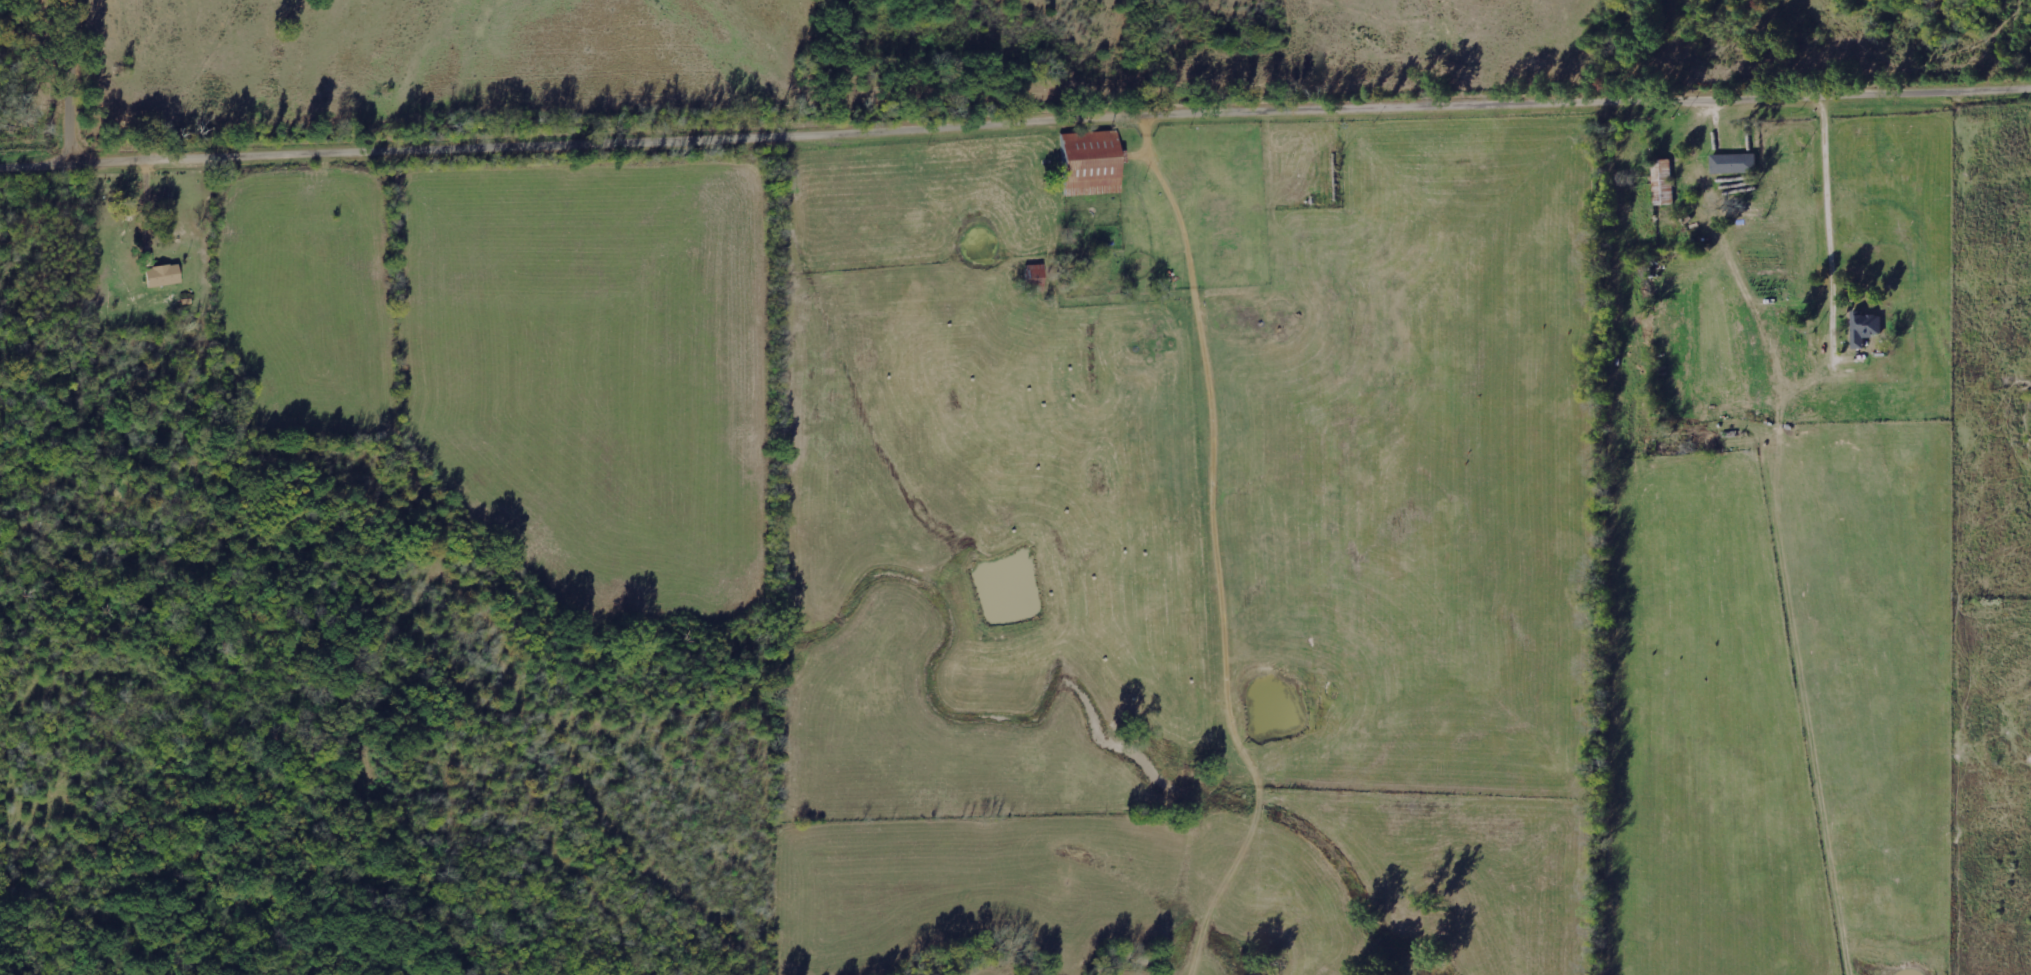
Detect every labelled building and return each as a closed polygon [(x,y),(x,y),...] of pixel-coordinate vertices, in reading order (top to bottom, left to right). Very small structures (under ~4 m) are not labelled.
[(1071,196),(1126,191),(1120,129),(1066,134),(1071,196)] [(1758,153),(1714,154),(1715,173),(1759,172),(1758,153)] [(1656,205),(1677,204),(1675,159),(1654,160),(1656,205)] [(148,269),(151,288),(184,282),(180,263),(148,269)] [(1047,289),(1046,264),(1030,265),(1031,290),(1047,289)] [(1867,311),(1855,311),(1856,348),(1869,348),(1868,336),(1886,336),(1885,315),(1868,315),(1867,311)]
